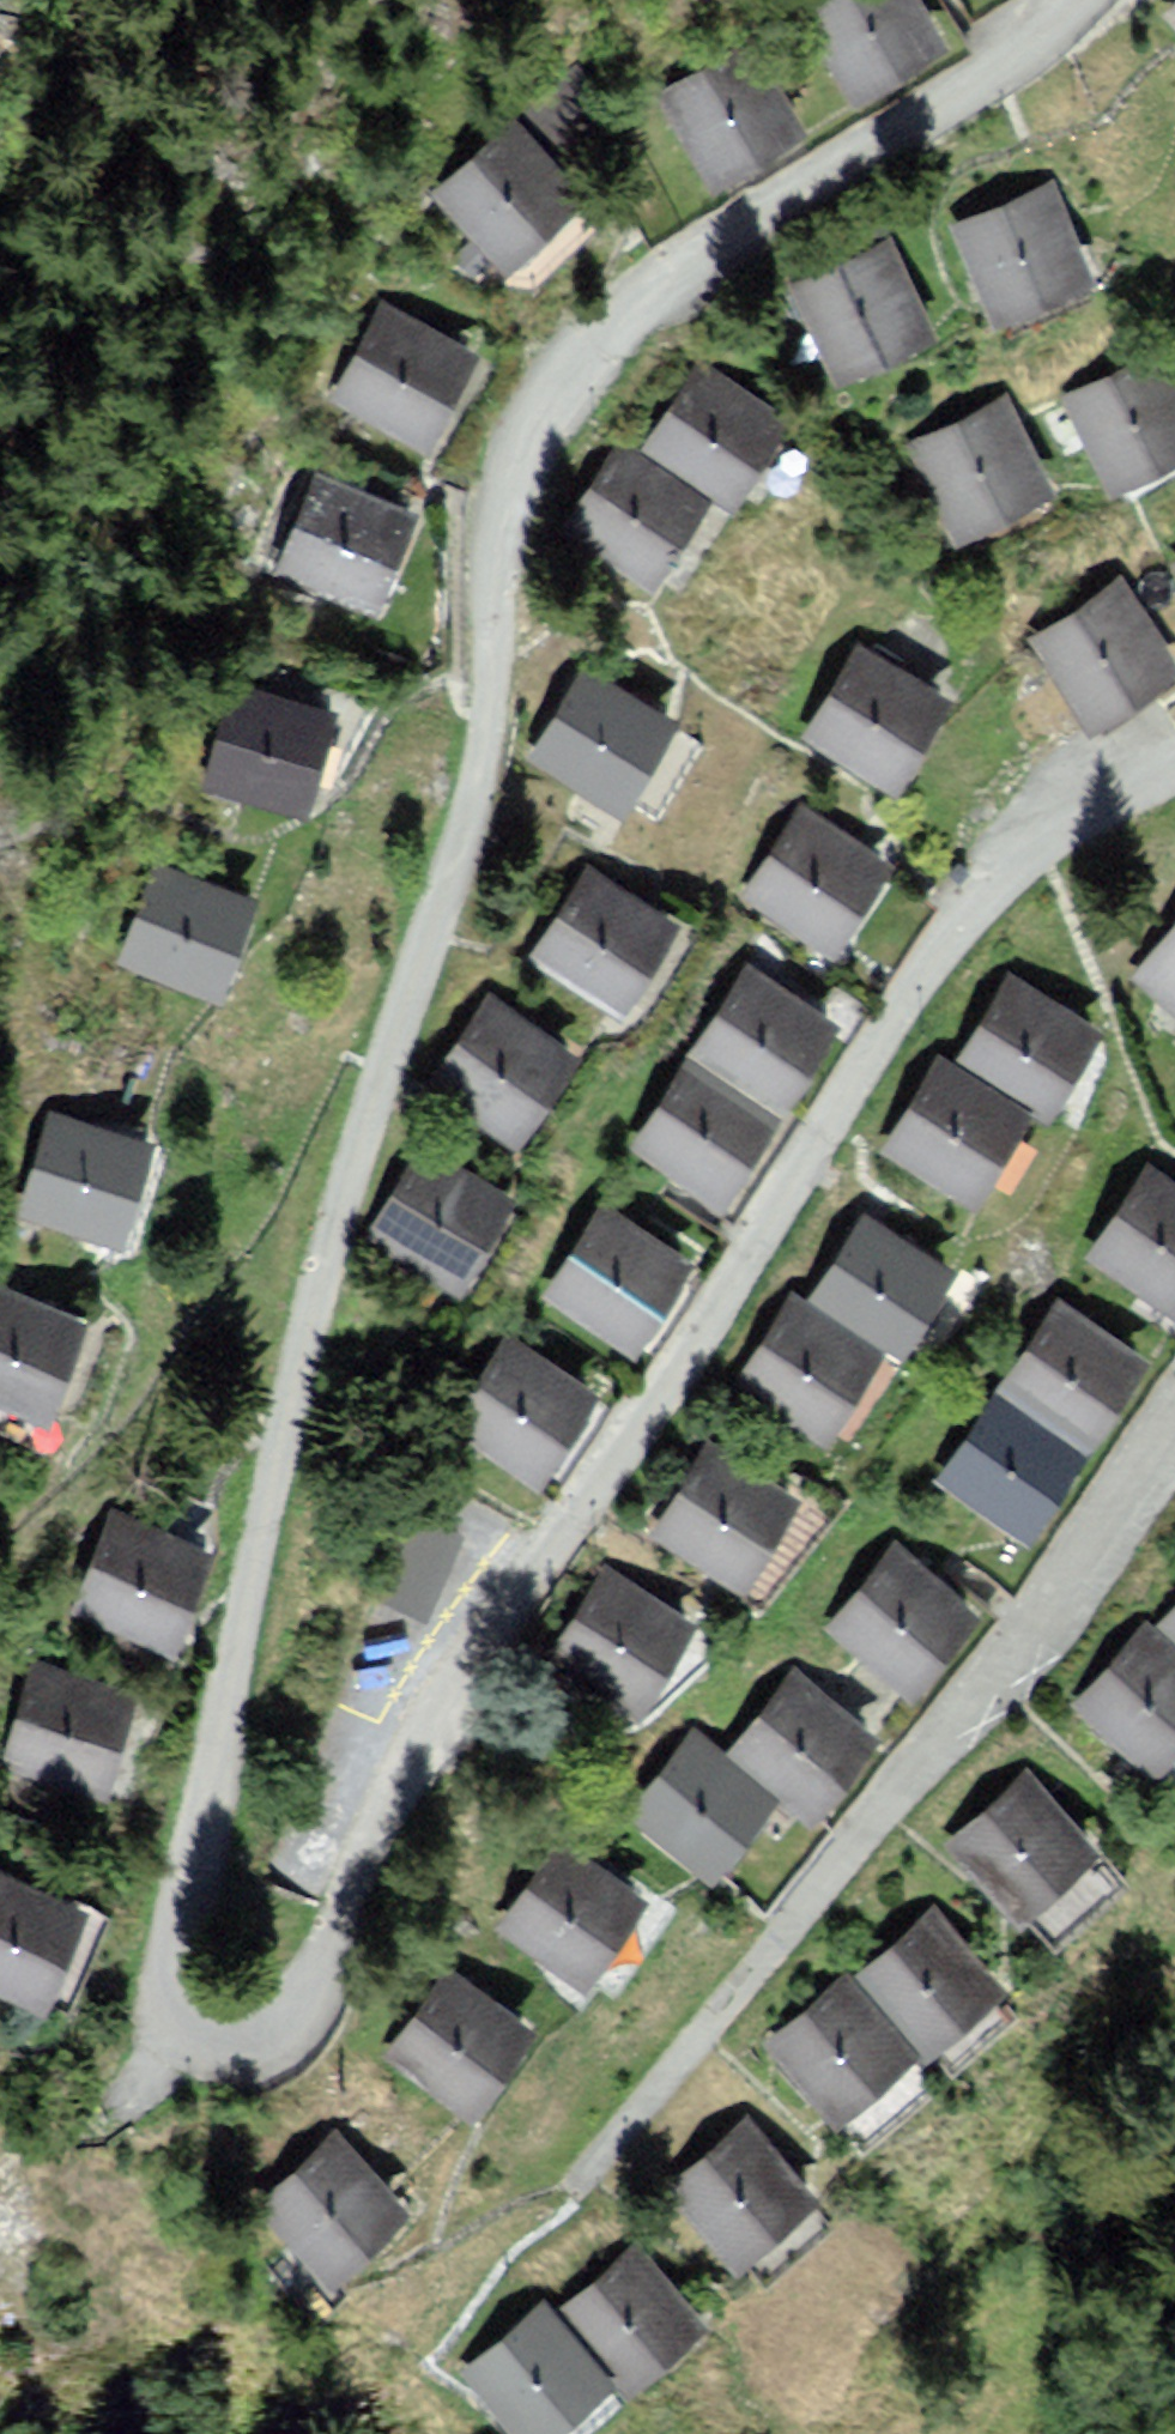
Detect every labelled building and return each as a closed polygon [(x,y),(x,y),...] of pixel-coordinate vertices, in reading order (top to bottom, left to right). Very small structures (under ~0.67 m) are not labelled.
[(920,53),(895,0),(820,0),(787,16),(826,97),(920,53)] [(690,178),(782,136),(743,52),(651,94),(690,178)] [(604,117),(569,78),(524,119),(559,158),(604,117)] [(478,278),(561,203),(498,133),(415,208),(478,278)] [(944,236),(979,327),(1066,294),(1031,203),(944,236)] [(785,296),(825,390),(910,353),(870,260),(785,296)] [(409,462),(462,369),(374,320),(322,413),(409,462)] [(1105,497),(1174,468),(1174,440),(1150,380),(1070,412),(1105,497)] [(635,456),(716,514),(770,439),(689,381),(635,456)] [(898,457),(938,546),(1034,502),(993,414),(898,457)] [(550,546),(628,597),(682,516),(604,465),(550,546)] [(360,623),(402,528),(312,489),(271,584),(360,623)] [(1174,591),(1174,572),(1166,577),(1174,591)] [(1019,649),(1072,735),(1162,679),(1108,593),(1019,649)] [(792,740),(877,793),(929,709),(843,657),(792,740)] [(519,758),(602,818),(651,749),(568,690),(519,758)] [(287,819),(316,720),(226,694),(197,793),(287,819)] [(735,907),(815,959),(871,873),(791,821),(735,907)] [(170,1024),(224,908),(125,863),(71,978),(170,1024)] [(513,954),(598,1014),(649,942),(565,882),(513,954)] [(1136,1000),(1174,1033),(1174,953),(1136,1000)] [(670,1065),(759,1124),(818,1038),(728,978),(670,1065)] [(948,1072),(1032,1126),(1087,1040),(1003,987),(948,1072)] [(413,1095),(495,1152),(553,1068),(471,1011),(413,1095)] [(875,1163),(959,1220),(1017,1134),(934,1078),(875,1163)] [(614,1157),(703,1214),(752,1136),(663,1080),(614,1157)] [(125,1157),(27,1122),(0,1197),(0,1217),(92,1249),(125,1157)] [(357,1246),(438,1296),(490,1213),(410,1162),(357,1246)] [(1174,1281),(1174,1207),(1137,1177),(1071,1261),(1145,1319),(1174,1281)] [(524,1301),(613,1365),(670,1287),(581,1222),(524,1301)] [(799,1322),(881,1374),(935,1289),(853,1238),(799,1322)] [(47,1330),(0,1313),(0,1429),(10,1432),(47,1330)] [(1069,1461),(1125,1373),(1044,1322),(987,1410),(1069,1461)] [(735,1402),(811,1453),(862,1378),(786,1327),(735,1402)] [(429,1438),(515,1499),(580,1407),(493,1347),(429,1438)] [(925,1493),(1003,1551),(1059,1475),(981,1418),(925,1493)] [(637,1551),(721,1600),(771,1513),(687,1464),(637,1551)] [(147,1661),(188,1568),(98,1529),(57,1621),(147,1661)] [(882,1711),(959,1624),(881,1555),(804,1642),(882,1711)] [(615,1727),(670,1638),(592,1591),(537,1680),(615,1727)] [(1147,1635),(1174,1664),(1174,1608),(1147,1635)] [(1066,1720),(1130,1787),(1174,1745),(1174,1688),(1139,1651),(1066,1720)] [(104,1711),(6,1679),(0,1698),(0,1784),(72,1808),(104,1711)] [(794,1828),(855,1753),(777,1690),(717,1765),(794,1828)] [(688,1888),(760,1815),(691,1747),(619,1820),(688,1888)] [(1016,1799),(941,1852),(1002,1937),(1077,1884),(1016,1799)] [(566,2000),(628,1926),(549,1860),(487,1934),(566,2000)] [(26,1934),(0,1920),(0,1984),(26,1934)] [(913,1957),(853,2005),(913,2078),(973,2030),(913,1957)] [(426,2138),(495,2054),(420,1993),(351,2076),(426,2138)] [(831,2021),(758,2070),(823,2168),(897,2119),(831,2021)] [(726,2145),(629,2215),(687,2295),(785,2225),(726,2145)] [(254,2305),(342,2235),(281,2159),(193,2229),(254,2305)] [(597,2271),(513,2332),(570,2410),(654,2349),(597,2271)] [(410,2391),(440,2433),(533,2433),(557,2418),(498,2331),(410,2391)]
